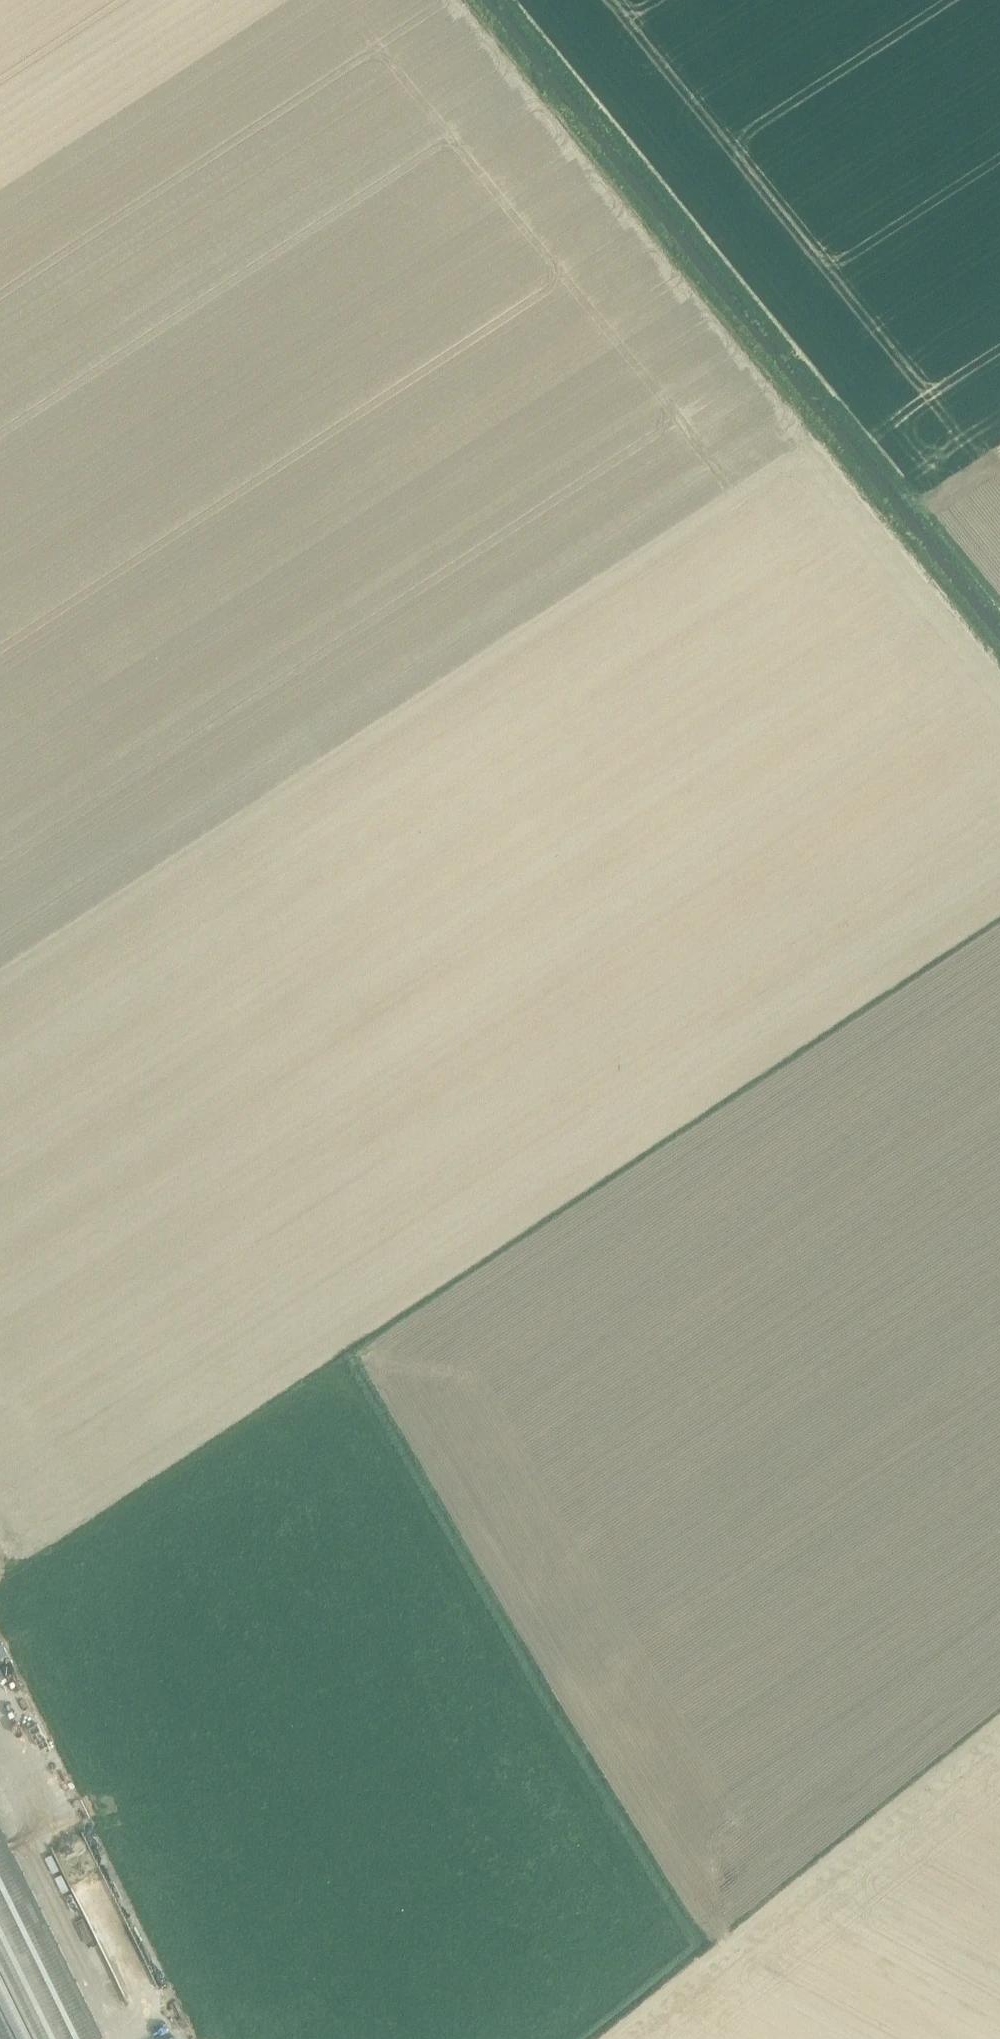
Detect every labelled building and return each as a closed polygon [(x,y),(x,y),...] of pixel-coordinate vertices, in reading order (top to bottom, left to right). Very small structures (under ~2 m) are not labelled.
[(0,1868),(0,2038),(84,2038),(0,1868)]
